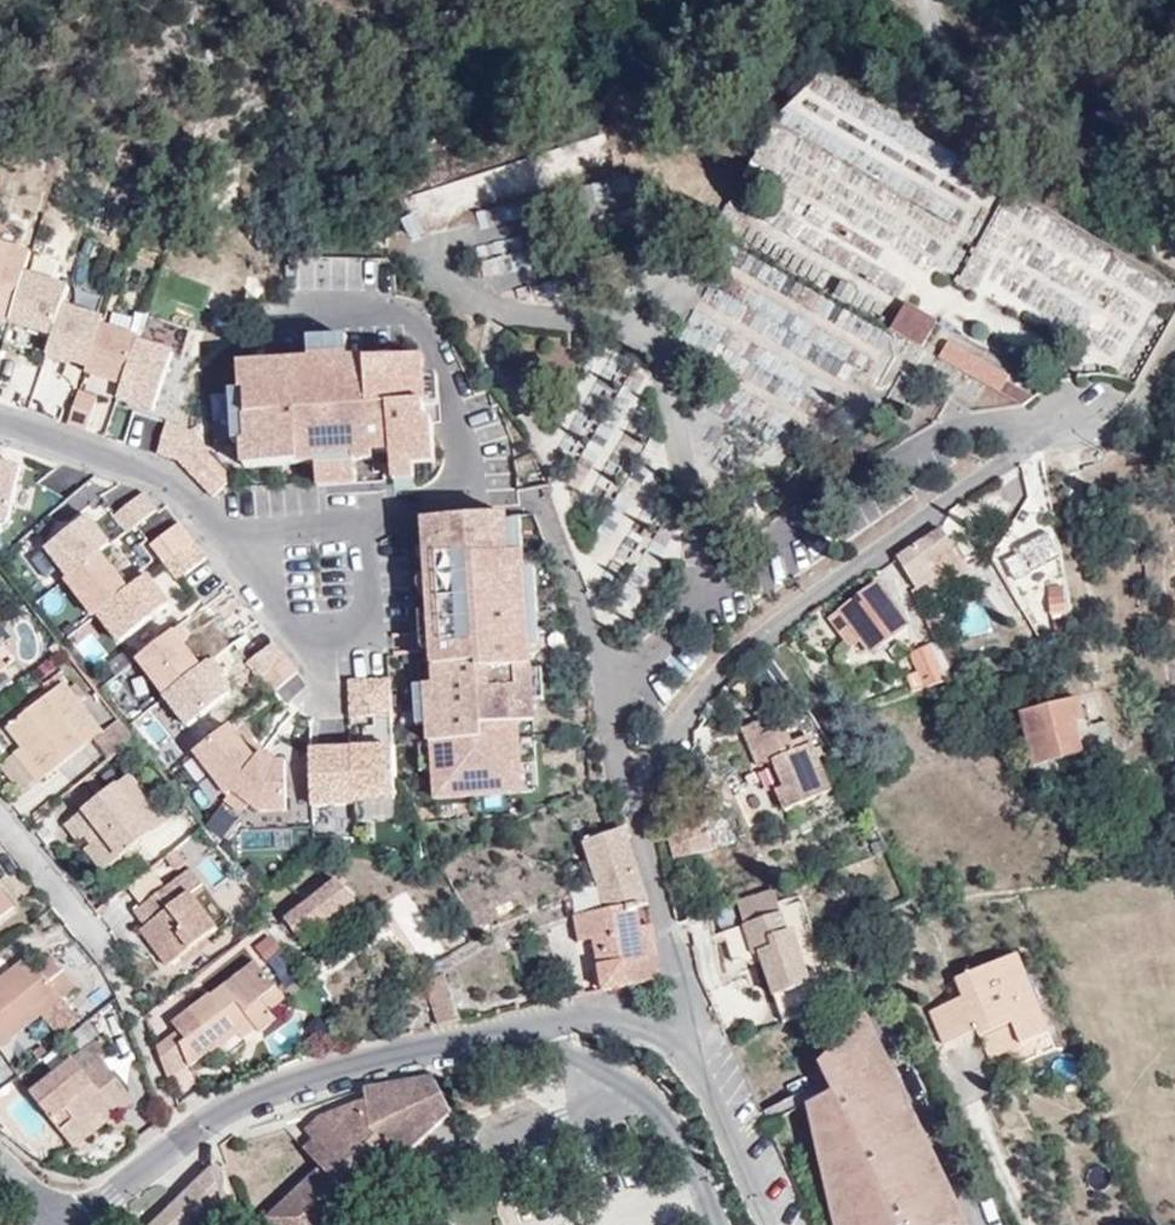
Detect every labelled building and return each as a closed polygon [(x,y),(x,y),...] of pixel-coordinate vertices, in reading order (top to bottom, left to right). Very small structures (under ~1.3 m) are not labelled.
[(783,122),(810,140),(825,116),(839,125),(855,100),(815,74),(783,122)] [(734,231),(748,215),(731,200),(717,216),(734,231)] [(0,245),(0,323),(50,337),(44,360),(123,382),(138,329),(62,308),(69,282),(25,270),(29,253),(0,245)] [(515,255),(482,258),(484,272),(516,269),(515,255)] [(906,301),(891,327),(923,345),(938,320),(906,301)] [(706,348),(719,324),(694,310),(681,334),(706,348)] [(811,354),(835,371),(856,342),(831,325),(811,354)] [(436,482),(430,357),(349,362),(348,339),(308,341),(309,360),(238,364),(239,389),(232,389),(236,468),(316,464),(318,489),(436,482)] [(941,356),(1001,390),(1007,380),(1010,377),(951,343),(941,356)] [(46,359),(31,407),(58,416),(74,367),(46,359)] [(1001,390),(1026,404),(1035,397),(1007,380),(1001,390)] [(86,428),(96,393),(77,388),(66,422),(86,428)] [(198,469),(207,444),(184,436),(176,461),(198,469)] [(7,529),(21,465),(0,460),(0,527),(7,529)] [(127,528),(156,506),(144,490),(114,511),(127,528)] [(131,584),(74,501),(32,530),(111,644),(171,603),(149,571),(131,584)] [(962,560),(941,529),(899,555),(918,589),(929,584),(931,587),(936,582),(942,590),(964,574),(956,564),(962,560)] [(1017,579),(1059,557),(1047,534),(1020,548),(1022,553),(1007,560),(1017,579)] [(193,536),(161,558),(174,578),(206,557),(193,536)] [(969,570),(962,560),(956,564),(964,574),(969,570)] [(936,582),(931,587),(935,594),(942,590),(936,582)] [(872,652),(909,624),(878,583),(831,619),(852,647),(861,640),(872,652)] [(1068,615),(1065,598),(1050,600),(1053,617),(1068,615)] [(241,687),(218,652),(201,663),(177,626),(134,655),(182,727),(241,687)] [(1038,636),(1042,645),(1060,639),(1057,631),(1038,636)] [(274,694),(300,668),(271,637),(244,662),(274,694)] [(692,678),(704,652),(676,639),(664,665),(692,678)] [(927,687),(947,679),(930,645),(911,653),(920,670),(913,673),(917,681),(923,679),(927,687)] [(0,655),(0,674),(9,667),(0,655)] [(346,676),(346,718),(391,717),(391,676),(346,676)] [(9,725),(23,744),(47,776),(87,745),(68,720),(86,709),(64,683),(9,725)] [(1036,763),(1084,752),(1076,721),(1084,721),(1078,699),(1023,711),(1036,763)] [(157,706),(137,717),(162,764),(182,754),(157,706)] [(104,732),(86,709),(68,720),(87,745),(104,732)] [(751,741),(770,734),(764,721),(745,728),(751,741)] [(787,728),(770,734),(751,741),(760,766),(774,761),(784,786),(775,791),(783,811),(831,791),(812,745),(796,751),(787,728)] [(242,734),(207,736),(211,824),(241,823),(242,849),(275,848),(274,820),(290,819),(287,755),(243,757),(242,734)] [(155,756),(138,736),(129,743),(145,764),(155,756)] [(394,817),(393,743),(307,745),(308,805),(353,805),(353,818),(394,817)] [(47,776),(23,744),(16,750),(40,781),(47,776)] [(118,785),(156,830),(168,821),(131,775),(118,785)] [(140,843),(156,830),(118,785),(71,823),(83,839),(90,833),(99,825),(107,836),(97,843),(114,864),(127,853),(132,849),(137,856),(145,850),(140,843)] [(99,825),(90,833),(97,843),(107,836),(99,825)] [(585,841),(607,910),(636,905),(648,902),(624,829),(585,841)] [(106,869),(114,864),(97,843),(90,848),(106,869)] [(178,847),(168,856),(177,869),(188,860),(178,847)] [(133,860),(137,856),(132,849),(127,853),(133,860)] [(230,876),(214,855),(202,864),(218,885),(230,876)] [(193,868),(181,877),(193,892),(205,883),(193,868)] [(141,903),(162,884),(150,869),(128,888),(141,903)] [(193,892),(181,877),(138,911),(149,924),(166,945),(160,950),(170,964),(184,953),(209,934),(219,926),(193,892)] [(287,919),(300,936),(357,900),(337,878),(287,919)] [(14,906),(0,887),(0,917),(14,906)] [(761,952),(784,1021),(825,1004),(817,980),(811,982),(795,930),(789,932),(775,890),(739,900),(745,924),(724,930),(734,960),(761,952)] [(607,910),(577,916),(581,940),(595,938),(605,990),(662,980),(652,927),(641,929),(636,905),(607,910)] [(263,938),(268,943),(275,937),(263,921),(246,935),(254,945),(263,938)] [(166,945),(149,924),(143,929),(160,950),(166,945)] [(214,940),(209,934),(184,953),(190,960),(214,940)] [(278,955),(285,950),(275,937),(268,943),(278,955)] [(1015,1024),(1023,1045),(1051,1033),(1018,955),(960,980),(967,998),(935,1012),(949,1046),(982,1032),(986,1042),(1008,1033),(1007,1028),(1015,1024)] [(60,998),(75,986),(52,956),(38,967),(29,956),(0,979),(0,1044),(39,1014),(34,1007),(54,991),(60,998)] [(181,1042),(189,1065),(240,1033),(243,1031),(241,1027),(251,1020),(257,1028),(259,1031),(276,1019),(270,1010),(262,1000),(278,988),(258,961),(174,1022),(179,1029),(187,1038),(181,1042)] [(453,997),(446,975),(427,980),(433,1002),(453,997)] [(286,998),(278,988),(262,1000),(270,1010),(286,998)] [(39,1014),(60,998),(54,991),(34,1007),(39,1014)] [(867,1014),(820,1063),(840,1097),(808,1108),(815,1135),(836,1224),(970,1224),(867,1014)] [(243,1031),(240,1033),(244,1039),(257,1028),(251,1020),(241,1027),(243,1031)] [(993,1058),(1023,1045),(1015,1024),(1007,1028),(1008,1033),(986,1042),(993,1058)] [(163,1039),(175,1075),(189,1065),(181,1042),(187,1038),(179,1029),(163,1039)] [(107,1054),(108,1055),(117,1048),(107,1035),(97,1043),(107,1054)] [(99,1080),(117,1066),(108,1055),(107,1054),(90,1069),(99,1080)] [(38,1092),(75,1137),(116,1103),(123,1110),(141,1095),(117,1066),(99,1080),(90,1069),(80,1058),(50,1082),(38,1092)] [(33,1084),(38,1092),(50,1082),(45,1075),(33,1084)] [(436,1076),(364,1089),(366,1100),(321,1115),(305,1130),(315,1140),(326,1152),(317,1161),(323,1167),(268,1219),(274,1224),(330,1224),(363,1193),(355,1184),(368,1172),(377,1181),(452,1111),(436,1076)] [(771,1122),(791,1112),(787,1102),(766,1112),(771,1122)] [(116,1103),(75,1137),(81,1144),(123,1110),(116,1103)] [(326,1152),(315,1140),(306,1149),(317,1161),(326,1152)] [(142,1224),(214,1224),(227,1213),(211,1167),(140,1217),(144,1222),(142,1224)] [(363,1193),(377,1181),(368,1172),(355,1184),(363,1193)]
